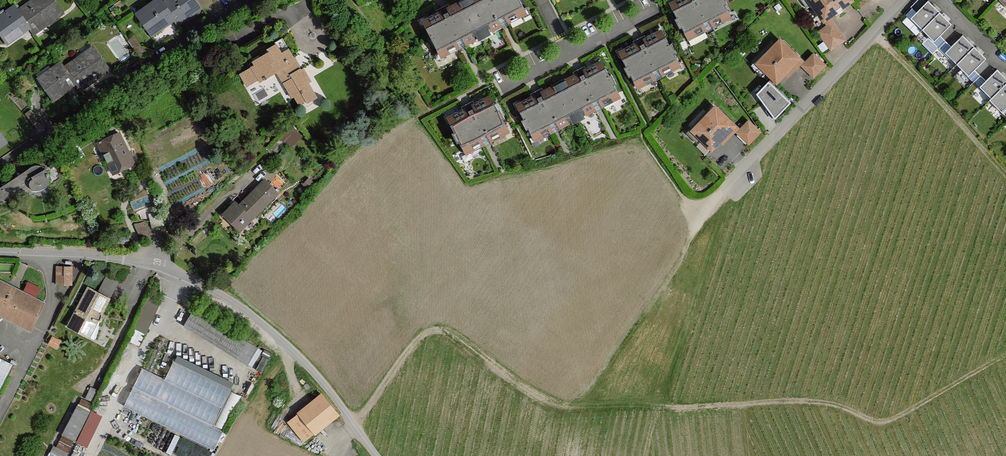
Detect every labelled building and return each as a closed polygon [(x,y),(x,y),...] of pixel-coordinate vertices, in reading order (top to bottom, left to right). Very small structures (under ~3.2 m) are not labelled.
[(18,11),(28,25),(32,31),(43,23),(45,26),(63,13),(53,0),(40,0),(31,6),(30,3),(18,11)] [(160,0),(157,0),(150,5),(152,8),(139,17),(152,35),(165,25),(164,23),(172,17),(163,3),(160,0)] [(163,3),(172,17),(176,22),(185,16),(186,18),(201,9),(195,0),(168,0),(163,3)] [(212,0),(195,0),(201,9),(203,11),(214,3),(212,0)] [(484,35),(466,0),(465,0),(450,7),(438,13),(422,22),(440,57),(459,48),(467,44),(484,35)] [(484,35),(500,27),(508,23),(526,13),(520,0),(466,0),(484,35)] [(722,0),(678,0),(670,4),(688,40),(709,29),(731,17),(722,0)] [(851,1),(850,0),(801,0),(807,9),(813,5),(824,20),(828,18),(851,1)] [(929,0),(905,23),(1005,128),(1005,81),(997,71),(986,82),(976,72),(987,61),(963,36),(952,46),(942,35),(953,25),(929,0)] [(14,6),(5,13),(7,16),(0,21),(0,33),(7,43),(21,33),(19,31),(28,25),(18,11),(14,6)] [(844,40),(832,24),(829,26),(820,33),(832,49),(844,40)] [(681,66),(662,31),(647,39),(634,45),(619,53),(637,88),(658,78),(681,66)] [(142,48),(134,37),(129,41),(137,52),(142,48)] [(800,59),(781,40),(758,64),(777,83),(797,62),(800,59)] [(308,103),(317,97),(289,49),(282,53),(277,44),(267,50),(269,53),(253,62),(255,65),(251,67),(258,79),(260,82),(279,71),(299,105),(306,101),(308,103)] [(377,59),(367,45),(361,49),(371,64),(377,59)] [(80,57),(65,68),(75,82),(79,87),(90,80),(92,82),(110,70),(96,51),(82,60),(80,57)] [(825,66),(814,54),(805,63),(802,66),(814,77),(825,66)] [(621,97),(602,62),(587,70),(578,74),(559,83),(578,119),(595,110),(603,106),(621,97)] [(65,68),(61,63),(52,70),(54,73),(41,82),(54,100),(68,90),(66,88),(75,82),(65,68)] [(246,86),(258,79),(251,67),(239,74),(246,86)] [(767,80),(754,96),(779,116),(792,100),(767,80)] [(559,128),(578,119),(559,83),(543,92),(532,97),(516,105),(534,141),(552,132),(559,128)] [(491,142),(509,133),(490,97),(474,105),(463,111),(448,119),(466,155),(483,146),(491,142)] [(716,107),(694,131),(712,149),(732,129),(735,126),(716,107)] [(39,121),(31,110),(25,114),(33,125),(39,121)] [(749,121),(737,133),(749,144),(760,132),(749,121)] [(283,137),(293,146),(304,133),(294,124),(283,137)] [(119,133),(99,143),(114,173),(133,164),(119,133)] [(80,155),(76,147),(62,156),(67,163),(80,155)] [(18,198),(21,195),(21,191),(30,187),(29,184),(29,182),(32,179),(32,176),(44,168),(42,166),(38,165),(32,166),(29,169),(26,173),(25,177),(16,180),(15,179),(13,179),(0,188),(0,205),(18,198)] [(48,172),(44,168),(32,176),(32,179),(29,182),(29,184),(30,187),(32,190),(36,190),(50,185),(50,181),(48,172)] [(232,206),(224,215),(235,227),(243,221),(247,224),(277,193),(265,180),(239,206),(238,205),(234,208),(232,206)] [(167,231),(165,226),(164,219),(149,221),(134,224),(139,237),(167,231)] [(71,267),(56,268),(56,284),(71,285),(71,267)] [(29,279),(25,288),(38,294),(42,286),(29,279)] [(43,305),(0,283),(0,311),(32,327),(43,305)] [(87,287),(66,326),(89,338),(109,299),(87,287)] [(186,320),(183,325),(248,364),(258,347),(194,308),(186,320)] [(150,324),(137,318),(133,327),(146,333),(148,329),(150,324)] [(141,365),(124,408),(218,445),(225,428),(215,424),(234,377),(175,354),(167,376),(141,365)] [(12,363),(0,357),(0,386),(12,363)] [(90,387),(85,400),(92,403),(98,390),(90,387)] [(320,396),(301,411),(317,433),(320,431),(329,424),(337,417),(320,396)] [(81,398),(78,405),(89,410),(92,403),(85,400),(81,398)] [(77,406),(62,435),(73,440),(74,441),(89,412),(77,406)] [(87,446),(101,416),(91,411),(76,441),(87,446)] [(62,435),(59,441),(70,446),(73,440),(62,435)] [(56,447),(67,452),(70,446),(59,441),(56,447)]
